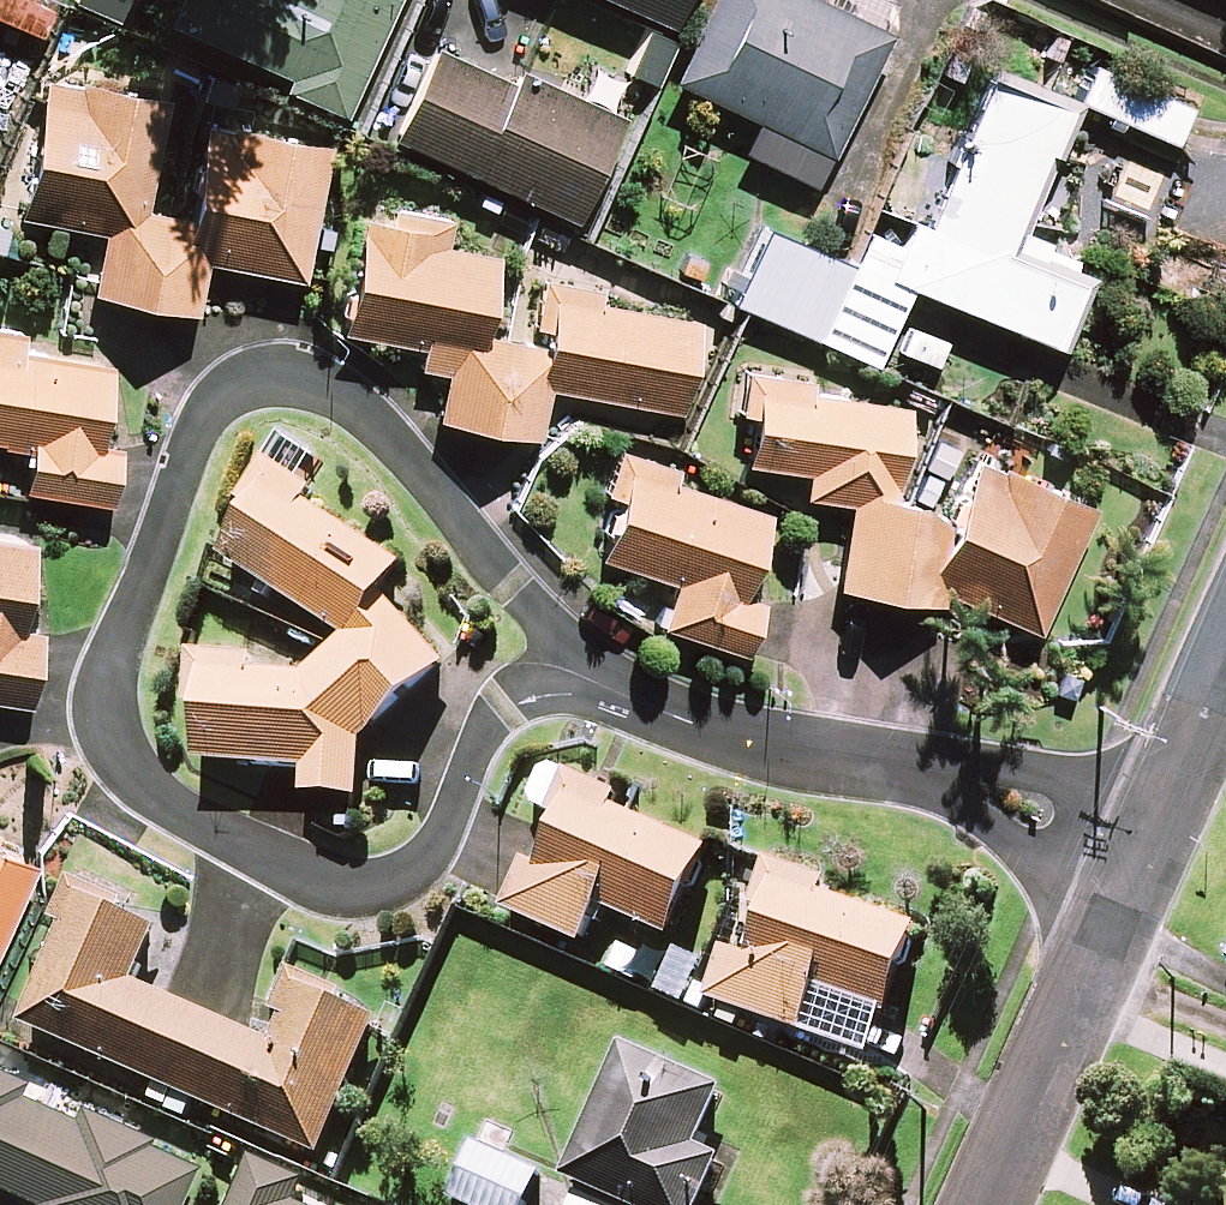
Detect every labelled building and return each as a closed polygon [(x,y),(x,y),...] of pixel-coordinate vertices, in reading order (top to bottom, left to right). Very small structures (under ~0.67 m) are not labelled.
[(170,29),(288,81),(283,92),(344,119),(397,0),(183,0),(170,29)] [(649,27),(628,75),(655,87),(693,0),(587,0),(649,27)] [(803,0),(715,0),(676,85),(761,125),(746,156),(817,189),(887,39),(803,0)] [(619,128),(439,48),(396,144),(576,224),(619,128)] [(1191,113),(1096,71),(1081,105),(1175,147),(1191,113)] [(1071,106),(992,73),(931,219),(914,212),(900,248),(870,235),(855,269),(763,231),(732,306),(877,367),(910,290),(1059,352),(1090,278),(1012,245),(1071,106)] [(166,107),(49,85),(23,221),(107,237),(95,300),(196,319),(206,266),(303,285),(329,152),(208,129),(189,226),(145,217),(166,107)] [(449,223),(368,208),(345,336),(423,351),(419,372),(448,377),(439,425),(540,444),(549,393),(684,418),(701,327),(596,307),(598,294),(553,286),(541,349),(484,339),(498,261),(444,251),(449,223)] [(954,341),(911,324),(898,357),(941,374),(954,341)] [(0,335),(0,442),(9,444),(2,487),(113,505),(122,451),(101,448),(113,375),(21,360),(25,339),(0,335)] [(1039,640),(1095,510),(981,462),(955,519),(892,508),(910,413),(812,395),(814,381),(744,368),(734,417),(756,421),(748,466),(810,478),(806,500),(853,508),(838,588),(941,607),(944,595),(1039,640)] [(317,507),(325,496),(308,485),(326,460),(291,436),(245,503),(261,514),(230,559),(348,640),(318,665),(195,657),(191,705),(210,707),(206,764),(311,771),(309,797),(362,801),(365,739),(461,665),(391,596),(409,571),(317,507)] [(770,519),(670,485),(676,467),(622,448),(616,466),(606,495),(624,501),(603,561),(678,587),(663,630),(746,658),(763,606),(743,599),(770,519)] [(33,707),(44,638),(24,635),(37,545),(0,539),(0,702),(33,707)] [(631,798),(552,765),(534,806),(567,821),(547,870),(531,863),(510,913),(588,946),(604,909),(676,939),(713,852),(624,814),(631,798)] [(39,863),(0,845),(0,950),(39,863)] [(830,884),(769,862),(752,913),(745,910),(713,1002),(805,1034),(819,992),(892,1018),(923,930),(826,896),(830,884)] [(162,930),(84,895),(26,1025),(322,1156),(385,1014),(298,976),(269,1043),(138,985),(162,930)] [(725,1163),(700,1151),(726,1093),(629,1050),(571,1180),(583,1185),(574,1204),(706,1204),(725,1163)] [(194,1163),(138,1138),(141,1129),(78,1100),(73,1110),(0,1077),(0,1182),(34,1197),(30,1204),(174,1204),(194,1163)] [(493,1117),(453,1199),(465,1204),(532,1204),(545,1178),(504,1158),(518,1129),(493,1117)] [(259,1163),(240,1204),(300,1204),(309,1186),(259,1163)]
